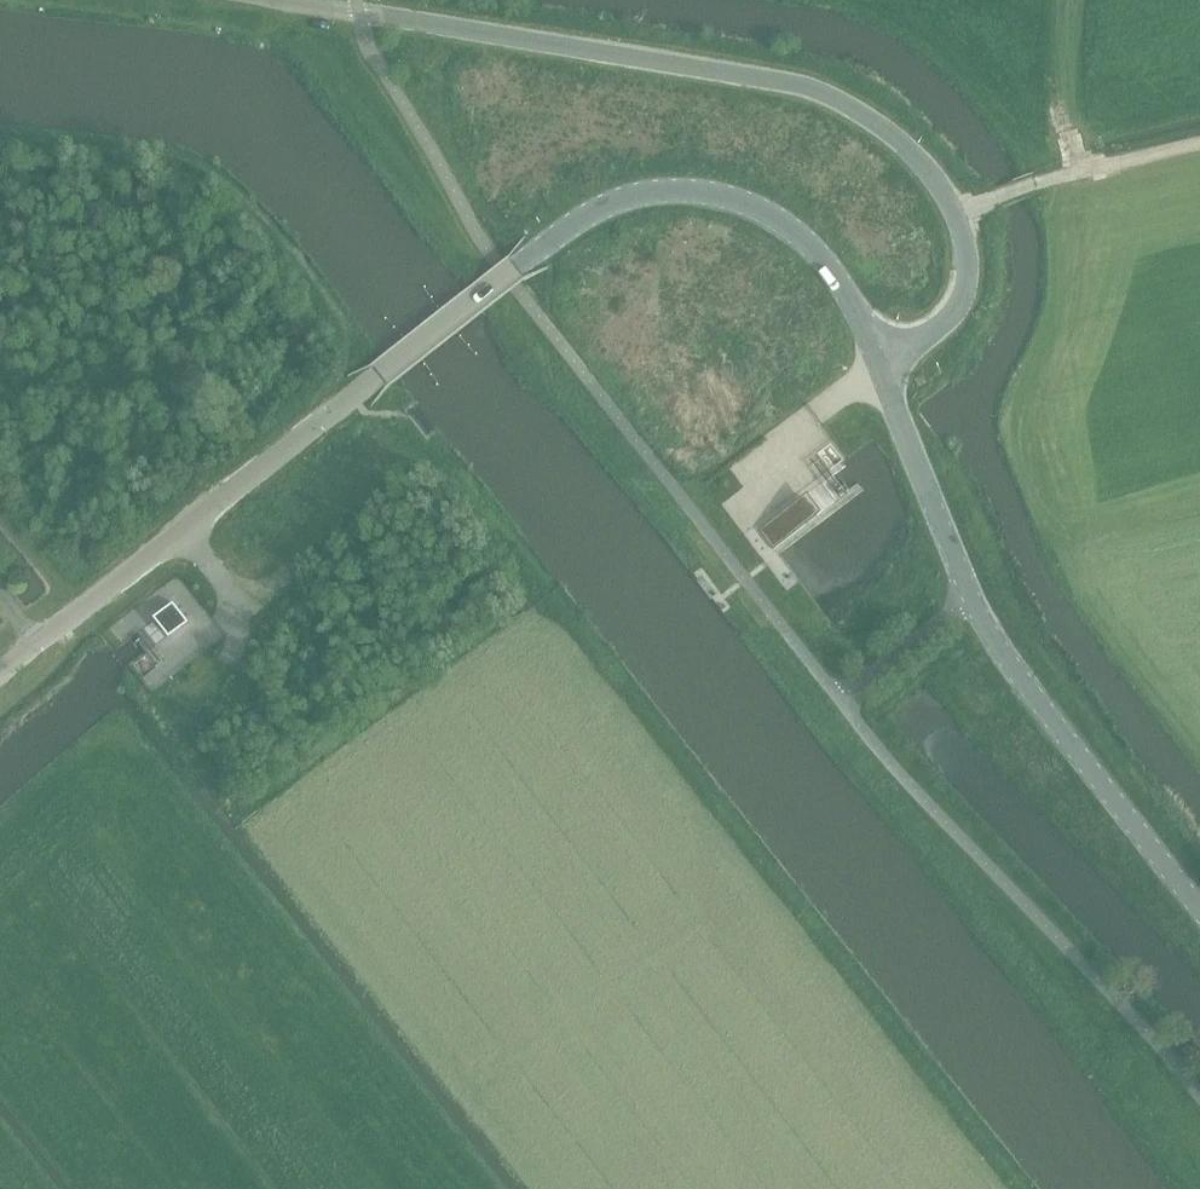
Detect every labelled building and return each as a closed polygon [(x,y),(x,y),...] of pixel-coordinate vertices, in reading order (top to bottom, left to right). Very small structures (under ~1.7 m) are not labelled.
[(818,516),(804,498),(792,507),(792,506),(760,531),(775,551),(818,516)] [(171,605),(150,621),(165,640),(186,624),(171,605)]
